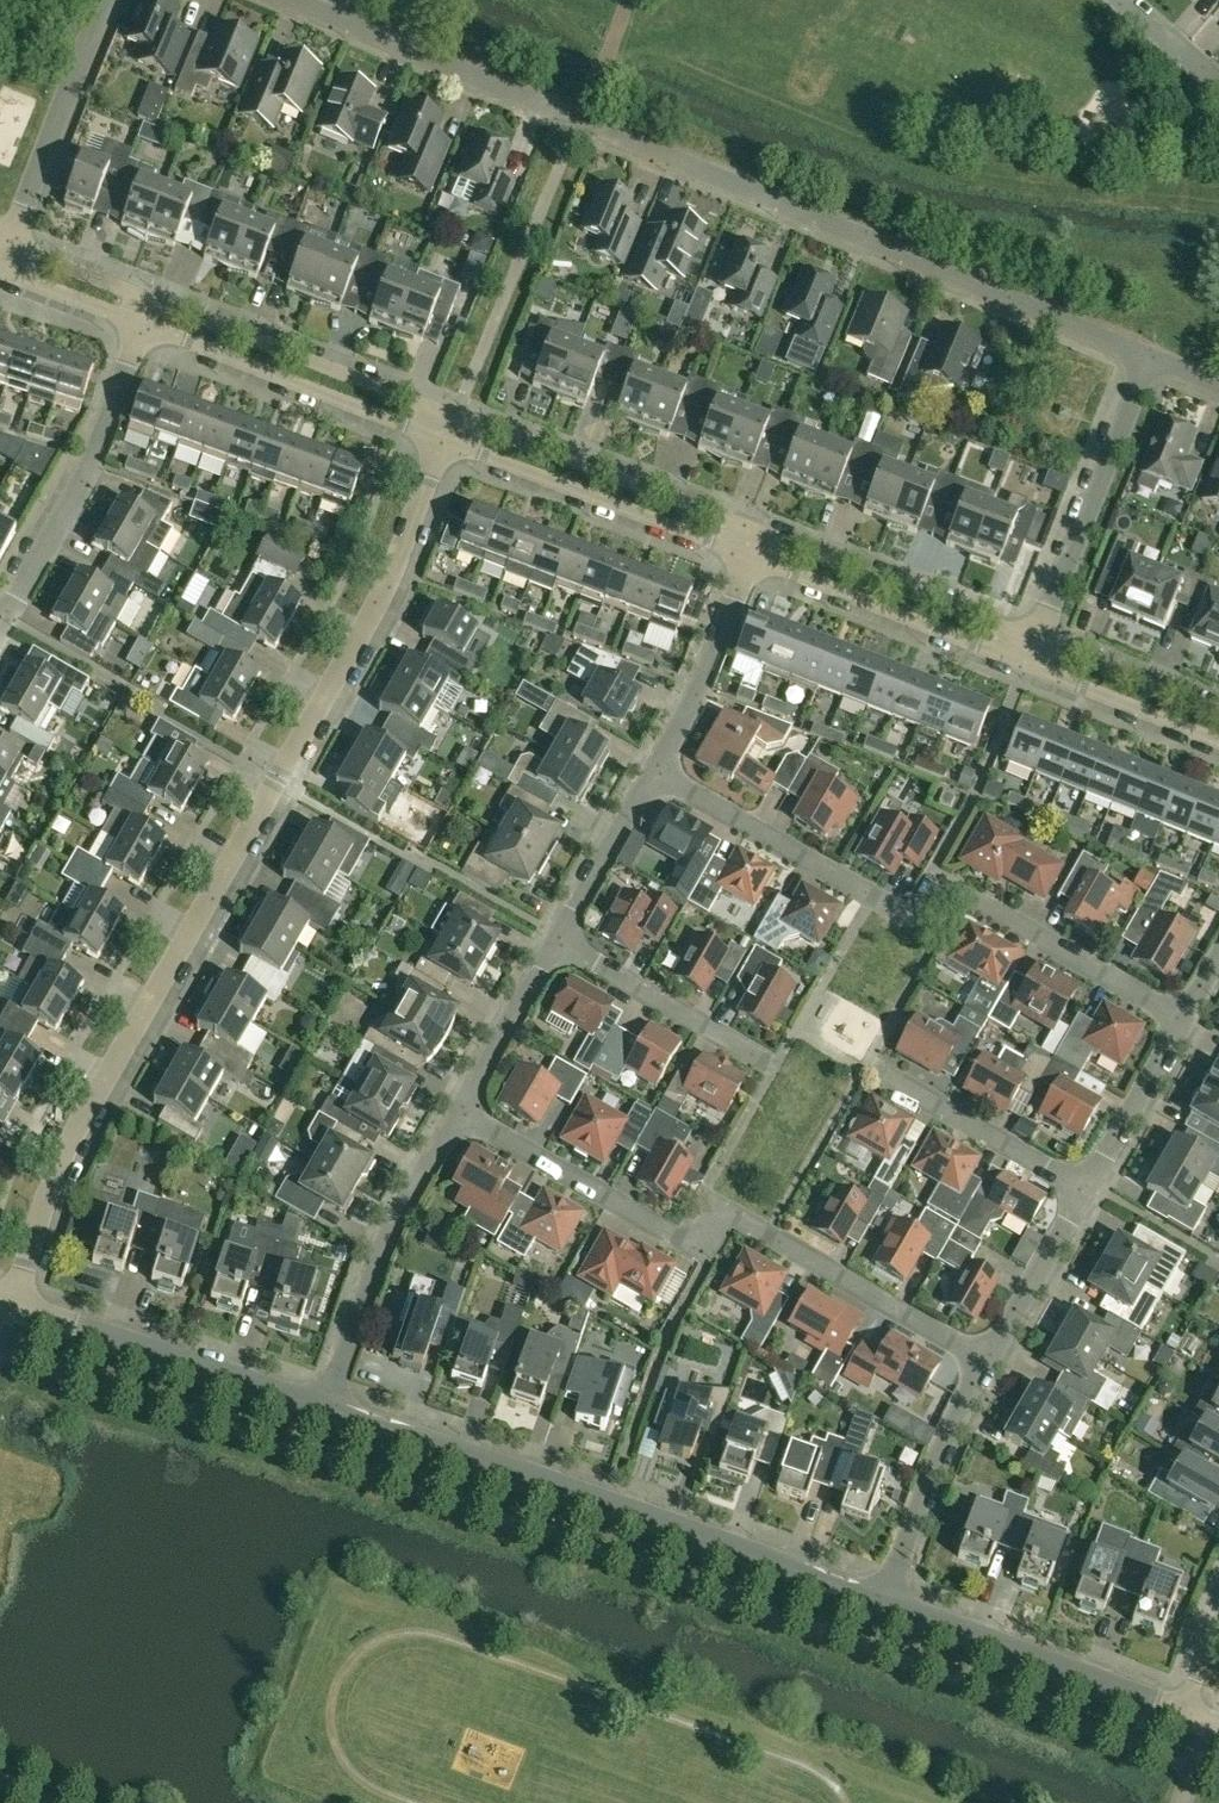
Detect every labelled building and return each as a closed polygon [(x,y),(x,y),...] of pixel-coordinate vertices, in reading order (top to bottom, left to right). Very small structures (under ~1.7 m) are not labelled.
[(171,28),(178,11),(167,6),(165,2),(163,0),(144,0),(141,8),(137,10),(134,12),(133,16),(132,19),(132,23),(133,27),(127,41),(144,48),(138,62),(171,76),(188,35),(171,28)] [(201,75),(237,90),(257,43),(242,37),(241,31),(229,27),(224,30),(219,28),(205,62),(189,56),(175,91),(191,98),(201,75)] [(262,66),(256,80),(242,115),(271,128),(280,106),(300,114),(318,69),(309,65),(308,61),(305,59),(302,57),(298,57),(294,59),(285,55),(278,72),(262,66)] [(372,149),(385,118),(365,109),(372,92),(341,79),(320,130),(351,143),(352,140),(372,149)] [(448,144),(434,138),(442,121),(406,106),(387,150),(407,158),(399,176),(401,182),(427,193),(448,144)] [(160,115),(141,107),(139,114),(137,117),(156,124),(160,115)] [(451,197),(470,205),(470,206),(499,218),(513,184),(498,178),(510,149),(507,148),(506,142),(496,138),(491,141),(477,135),(451,197)] [(129,160),(133,151),(105,141),(97,162),(82,156),(64,204),(65,205),(64,207),(83,212),(91,215),(103,183),(118,189),(129,160)] [(146,166),(129,160),(118,189),(133,195),(121,226),(129,230),(145,239),(145,241),(166,188),(152,183),(156,171),(146,166)] [(201,221),(212,192),(185,182),(180,193),(166,188),(145,241),(147,242),(147,239),(165,243),(173,247),(185,215),(201,221)] [(631,200),(601,187),(583,231),(600,238),(594,253),(622,264),(635,234),(619,227),(631,200)] [(354,204),(359,191),(351,188),(344,190),(341,199),(354,204)] [(227,273),(228,273),(249,220),(236,215),(241,203),(212,192),(201,221),(216,227),(204,258),(212,261),(228,270),(227,273)] [(283,253),(294,224),(267,213),(263,225),(249,220),(228,273),(229,273),(230,271),(248,275),(256,278),(268,247),(283,253)] [(662,270),(682,278),(702,230),(670,216),(663,234),(649,229),(628,279),(654,290),(662,270)] [(311,305),(331,252),(307,242),(311,230),(294,224),(283,253),(299,258),(286,290),(295,293),(311,302),(310,305),(311,305)] [(497,242),(491,240),(482,237),(476,240),(472,249),(486,254),(492,256),(497,242)] [(750,250),(738,244),(721,286),(737,293),(731,307),(759,319),(775,281),(760,274),(767,257),(763,255),(765,251),(752,245),(750,250)] [(366,285),(377,256),(361,249),(356,261),(331,252),(311,305),(312,305),(313,303),(331,307),(339,310),(351,279),(366,285)] [(393,337),(414,283),(389,274),(394,262),(377,256),(366,285),(381,290),(369,322),(377,325),(393,334),(392,336),(393,337)] [(818,273),(816,278),(804,272),(796,292),(791,290),(786,302),(790,304),(785,316),(802,323),(787,361),(814,372),(841,308),(826,302),(833,284),(829,283),(831,278),(818,273)] [(414,283),(393,337),(394,337),(395,335),(413,339),(421,342),(434,311),(449,316),(460,288),(443,281),(439,293),(414,283)] [(620,282),(612,303),(624,308),(631,293),(626,291),(628,286),(620,282)] [(905,314),(897,311),(865,298),(853,329),(867,335),(864,342),(865,342),(864,344),(863,346),(863,347),(863,348),(863,350),(863,352),(863,354),(864,355),(865,356),(866,358),(867,360),(868,361),(870,362),(872,363),(866,376),(891,387),(911,338),(898,332),(905,314)] [(557,323),(556,325),(540,319),(529,348),(545,354),(533,385),(541,388),(557,397),(556,400),(557,400),(577,347),(584,328),(557,323)] [(920,392),(952,387),(958,390),(959,386),(968,385),(966,371),(977,345),(962,338),(961,330),(947,332),(944,331),(929,367),(912,360),(896,398),(918,395),(920,392)] [(18,345),(0,339),(0,386),(5,387),(18,345)] [(612,380),(623,351),(607,344),(602,356),(577,347),(557,400),(558,400),(559,398),(577,402),(585,405),(597,374),(612,380)] [(28,398),(43,353),(18,345),(5,387),(29,395),(28,398)] [(640,432),(660,378),(635,369),(640,357),(623,351),(612,380),(627,385),(615,417),(623,420),(640,429),(639,432),(640,432)] [(53,406),(67,361),(43,353),(28,398),(53,406)] [(67,361),(53,406),(79,414),(93,369),(67,361)] [(695,412),(706,382),(689,376),(685,388),(660,378),(640,432),(641,432),(642,430),(659,434),(668,437),(680,406),(695,412)] [(722,464),(743,410),(718,401),(723,389),(706,382),(695,412),(710,417),(698,449),(706,452),(722,461),(721,463),(722,464)] [(155,433),(168,397),(143,388),(127,432),(153,442),(156,433),(155,433)] [(179,442),(192,406),(168,397),(155,433),(156,433),(153,442),(175,450),(176,447),(178,442),(179,442)] [(201,456),(217,414),(192,406),(179,442),(178,442),(176,447),(201,456)] [(778,443),(789,414),(772,408),(768,420),(743,410),(722,464),(723,464),(724,462),(742,466),(750,469),(763,438),(778,443)] [(227,460),(241,423),(217,414),(201,456),(226,465),(228,460),(227,460)] [(812,437),(817,425),(789,414),(778,443),(793,449),(781,481),(789,484),(805,493),(804,495),(805,496),(825,442),(812,437)] [(8,429),(12,419),(0,415),(0,427),(8,429)] [(1197,434),(1189,431),(1188,427),(1176,422),(1172,424),(1164,421),(1154,446),(1150,448),(1145,459),(1147,464),(1143,474),(1138,486),(1155,493),(1160,481),(1165,483),(1176,487),(1177,485),(1191,490),(1202,464),(1187,458),(1188,456),(1197,434)] [(252,468),(265,432),(241,423),(227,460),(228,460),(226,465),(250,474),(252,468)] [(42,440),(46,430),(30,425),(27,435),(42,440)] [(46,430),(42,440),(57,445),(61,435),(46,430)] [(276,477),(289,441),(265,432),(252,468),(250,474),(249,477),(273,485),(274,483),(276,477)] [(9,455),(16,459),(25,443),(0,435),(0,448),(9,455)] [(860,475),(871,446),(855,440),(850,452),(825,442),(805,496),(806,496),(807,494),(825,498),(833,501),(845,470),(860,475)] [(298,491),(313,450),(289,441),(276,477),(274,483),(298,491)] [(27,470),(39,447),(26,443),(15,464),(27,470)] [(888,528),(908,474),(894,469),(898,457),(871,446),(860,475),(875,481),(863,513),(871,516),(887,525),(887,527),(888,528)] [(322,500),(337,459),(313,450),(298,491),(321,500),(322,500)] [(140,475),(144,465),(128,459),(124,469),(140,475)] [(322,500),(321,500),(320,503),(347,512),(363,468),(337,459),(322,500)] [(1203,500),(1218,507),(1218,460),(1203,500)] [(144,465),(140,475),(155,480),(159,470),(144,465)] [(907,530),(916,533),(928,501),(943,507),(954,478),(937,472),(927,468),(923,480),(908,474),(888,528),(889,526),(907,530)] [(172,487),(188,493),(192,482),(176,477),(172,487)] [(943,507),(958,513),(946,544),(954,548),(970,557),(969,559),(970,559),(991,506),(977,501),(981,489),(954,478),(943,507)] [(173,529),(162,523),(172,504),(144,491),(135,508),(121,500),(108,523),(141,542),(141,543),(146,546),(146,545),(160,553),(173,529)] [(210,508),(213,498),(198,492),(194,503),(210,508)] [(1037,510),(1025,506),(1027,501),(1011,495),(1005,511),(991,506),(970,559),(971,560),(972,557),(990,561),(998,565),(1010,533),(1026,539),(1034,519),(1037,510)] [(213,498),(210,508),(225,514),(229,503),(213,498)] [(261,519),(264,509),(249,503),(245,513),(261,519)] [(264,509),(261,519),(276,525),(280,514),(264,509)] [(484,554),(498,518),(473,509),(456,553),(482,563),(485,555),(484,554)] [(508,563),(522,527),(498,518),(484,554),(485,555),(482,563),(504,571),(507,563),(508,563)] [(1026,539),(1025,541),(1033,545),(1042,522),(1034,519),(1026,539)] [(450,520),(440,547),(453,552),(463,525),(450,520)] [(309,537),(313,526),(298,521),(294,531),(309,537)] [(160,553),(146,545),(146,546),(141,543),(141,542),(108,523),(94,546),(111,556),(104,569),(132,586),(140,572),(147,575),(160,553)] [(15,532),(0,524),(0,559),(15,532)] [(313,526),(309,537),(324,542),(328,532),(313,526)] [(532,572),(546,536),(522,527),(508,563),(507,563),(504,571),(503,575),(529,584),(533,573),(532,572)] [(556,582),(570,546),(546,536),(532,572),(533,573),(529,584),(551,593),(553,587),(555,581),(556,582)] [(1139,619),(1158,572),(1134,561),(1140,545),(1120,536),(1105,574),(1124,582),(1113,608),(1139,619)] [(304,558),(269,538),(258,557),(293,577),(304,558)] [(578,596),(594,555),(570,546),(556,582),(555,581),(553,587),(578,596)] [(602,605),(618,564),(594,555),(578,596),(602,605)] [(626,614),(642,573),(618,564),(602,605),(626,614)] [(125,598),(132,586),(104,569),(96,582),(79,573),(66,596),(115,624),(129,601),(125,598)] [(1189,609),(1202,578),(1187,572),(1182,582),(1158,572),(1139,619),(1165,629),(1176,603),(1189,609)] [(650,624),(666,582),(642,573),(626,614),(650,623),(650,624)] [(301,603),(262,581),(252,575),(239,598),(249,603),(249,604),(287,626),(301,603)] [(1218,649),(1218,597),(1213,594),(1217,584),(1202,578),(1189,609),(1203,615),(1192,641),(1218,651),(1218,649)] [(468,596),(472,586),(457,580),(453,590),(468,596)] [(650,624),(650,623),(649,626),(674,636),(677,628),(682,615),(691,591),(666,582),(650,624)] [(472,586),(468,596),(484,602),(488,592),(472,586)] [(234,595),(221,618),(211,613),(203,626),(224,638),(228,640),(236,627),(274,649),(287,626),(249,604),(249,603),(239,598),(234,595)] [(101,648),(115,624),(66,596),(53,619),(68,628),(60,642),(90,659),(98,646),(101,648)] [(505,598),(501,608),(516,614),(520,604),(505,598)] [(195,609),(181,600),(176,608),(191,617),(195,609)] [(432,655),(464,673),(471,660),(463,655),(477,630),(460,620),(463,614),(450,607),(447,612),(432,604),(419,626),(424,629),(422,634),(438,643),(432,655)] [(538,630),(542,620),(527,614),(523,625),(538,630)] [(682,615),(677,628),(693,634),(698,622),(682,615)] [(763,673),(765,668),(766,668),(782,626),(781,626),(756,616),(756,618),(753,627),(748,625),(736,655),(735,656),(736,656),(729,673),(744,678),(740,688),(736,698),(752,704),(756,694),(755,694),(763,673)] [(542,620),(538,630),(553,636),(557,626),(542,620)] [(224,638),(203,626),(196,622),(188,636),(216,652),(224,638)] [(807,636),(806,636),(794,631),(784,623),(784,622),(783,622),(781,626),(782,626),(766,668),(765,668),(763,673),(789,683),(807,636)] [(589,642),(593,631),(577,626),(573,636),(589,642)] [(593,631),(589,642),(603,647),(607,637),(593,631)] [(833,646),(832,646),(819,641),(809,633),(810,632),(808,632),(806,636),(807,636),(789,683),(815,694),(817,688),(816,688),(833,646)] [(858,656),(857,656),(844,651),(835,643),(835,642),(833,642),(832,646),(833,646),(816,688),(817,688),(842,698),(858,656)] [(637,660),(641,650),(626,644),(622,654),(637,660)] [(609,682),(618,666),(621,662),(583,647),(568,674),(592,687),(583,704),(620,725),(627,714),(632,714),(636,705),(634,701),(636,697),(609,682)] [(641,650),(637,660),(652,666),(656,656),(641,650)] [(883,666),(882,666),(869,661),(860,653),(860,652),(859,652),(857,656),(858,656),(842,698),(867,708),(883,666)] [(207,677),(246,699),(259,676),(220,654),(207,677)] [(456,687),(464,673),(432,655),(425,667),(409,657),(406,662),(401,658),(388,680),(434,706),(448,714),(462,690),(456,687)] [(14,687),(52,709),(60,713),(72,691),(80,696),(89,681),(51,659),(43,673),(27,664),(14,687)] [(909,676),(908,676),(895,671),(885,663),(885,662),(884,662),(882,666),(883,666),(867,708),(892,718),(909,676)] [(934,686),(933,686),(920,681),(910,673),(911,672),(909,671),(908,676),(909,676),(892,718),(917,727),(918,728),(934,686)] [(232,723),(246,699),(207,677),(194,700),(206,707),(216,713),(223,717),(232,723)] [(420,731),(434,706),(388,680),(376,702),(382,705),(379,709),(395,718),(388,730),(420,749),(429,754),(437,740),(420,731)] [(943,738),(959,696),(945,691),(936,683),(936,682),(935,681),(933,686),(934,686),(918,728),(917,727),(915,733),(942,743),(944,738),(943,738)] [(39,731),(52,709),(14,687),(0,710),(17,719),(10,732),(35,747),(45,752),(47,754),(55,740),(39,731)] [(943,738),(944,738),(974,750),(974,748),(989,709),(990,708),(959,696),(943,738)] [(777,714),(781,704),(766,698),(762,708),(777,714)] [(552,754),(591,776),(596,767),(600,770),(609,754),(605,752),(606,749),(582,735),(590,721),(558,702),(541,731),(559,741),(552,754)] [(781,704),(777,714),(792,720),(796,710),(781,704)] [(206,707),(198,720),(216,730),(223,717),(216,713),(206,707)] [(787,794),(790,789),(807,759),(799,754),(786,757),(774,778),(744,760),(754,743),(765,749),(782,745),(792,728),(746,710),(740,721),(724,712),(695,763),(731,783),(733,779),(764,797),(772,785),(787,794)] [(142,761),(155,768),(193,790),(207,767),(189,757),(197,743),(158,721),(150,736),(155,739),(142,761)] [(1035,775),(1052,733),(1022,721),(1005,762),(1035,775)] [(825,741),(829,730),(814,724),(810,735),(825,741)] [(413,762),(420,749),(388,730),(382,742),(366,733),(363,737),(358,734),(345,755),(391,781),(405,757),(413,762)] [(829,730),(825,741),(840,747),(844,736),(829,730)] [(1077,743),(1078,743),(1080,739),(1078,739),(1066,738),(1052,733),(1035,775),(1060,785),(1077,743)] [(878,754),(882,744),(867,738),(863,748),(878,754)] [(1091,749),(1078,743),(1077,743),(1060,785),(1086,795),(1102,753),(1103,754),(1105,749),(1104,749),(1103,750),(1091,749)] [(882,744),(878,754),(893,760),(897,749),(882,744)] [(10,782),(24,758),(0,745),(0,776),(10,782)] [(36,768),(45,752),(35,747),(26,763),(36,768)] [(1116,759),(1103,754),(1102,753),(1086,795),(1111,805),(1128,763),(1128,764),(1130,760),(1129,759),(1129,760),(1116,759)] [(586,785),(591,776),(552,754),(544,767),(529,758),(522,760),(508,784),(512,786),(515,788),(540,802),(543,804),(551,789),(575,803),(577,801),(581,803),(590,787),(586,785)] [(377,806),(391,781),(345,755),(333,777),(339,780),(336,784),(352,793),(345,806),(378,824),(385,811),(377,806)] [(807,759),(790,789),(806,798),(794,819),(825,838),(832,826),(839,831),(856,801),(831,786),(839,773),(809,756),(807,759)] [(929,774),(933,763),(918,757),(914,768),(929,774)] [(180,813),(193,790),(155,768),(142,761),(130,783),(118,776),(109,790),(146,812),(154,798),(180,813)] [(933,763),(929,774),(944,779),(948,769),(933,763)] [(1141,769),(1128,764),(1128,763),(1111,805),(1136,815),(1153,774),(1154,774),(1155,770),(1154,769),(1154,770),(1141,769)] [(1167,779),(1154,774),(1153,774),(1136,815),(1161,825),(1178,784),(1179,784),(1181,780),(1179,779),(1179,780),(1167,779)] [(10,782),(0,776),(0,824),(3,826),(4,825),(11,812),(1,806),(14,784),(10,782)] [(1192,789),(1179,784),(1178,784),(1161,825),(1187,836),(1203,794),(1204,794),(1206,790),(1204,789),(1204,790),(1192,789)] [(540,802),(515,788),(512,786),(499,809),(512,816),(501,835),(548,861),(557,845),(553,843),(559,831),(532,815),(540,802)] [(139,825),(146,812),(109,790),(102,804),(114,811),(101,834),(152,863),(165,840),(139,825)] [(939,803),(951,808),(955,796),(943,792),(939,803)] [(1021,810),(1025,800),(1010,794),(1006,804),(1021,810)] [(1204,794),(1203,794),(1187,836),(1212,846),(1218,827),(1218,799),(1217,799),(1204,794)] [(1025,800),(1021,810),(1036,816),(1040,806),(1025,800)] [(687,903),(687,902),(708,865),(695,858),(709,833),(668,810),(662,820),(660,819),(657,819),(652,828),(653,831),(655,832),(649,843),(684,863),(672,883),(681,888),(676,897),(687,903)] [(1071,830),(1075,820),(1060,814),(1056,824),(1071,830)] [(881,815),(857,856),(891,875),(901,859),(907,857),(918,864),(935,833),(919,824),(917,826),(903,818),(898,819),(895,823),(881,815)] [(979,846),(968,865),(971,866),(972,871),(975,875),(980,876),(985,874),(997,881),(1004,869),(1011,873),(1010,875),(1010,876),(1011,877),(1011,878),(1012,879),(1012,880),(1013,881),(1014,881),(1015,882),(1043,897),(1060,868),(1018,844),(1021,840),(986,820),(973,842),(979,846)] [(1075,820),(1071,830),(1086,836),(1090,826),(1075,820)] [(292,848),(338,874),(352,849),(360,854),(368,841),(335,822),(328,834),(313,825),(310,829),(305,826),(292,848)] [(625,848),(637,855),(646,840),(633,832),(625,848)] [(138,886),(152,863),(101,834),(88,856),(81,852),(73,866),(105,884),(112,871),(138,886)] [(538,878),(548,861),(501,835),(491,853),(478,845),(462,873),(490,888),(500,871),(528,886),(534,875),(538,878)] [(1119,858),(1123,847),(1108,841),(1104,851),(1119,858)] [(1123,847),(1119,858),(1134,864),(1138,854),(1123,847)] [(324,898),(338,874),(292,848),(280,869),(286,872),(283,876),(299,886),(292,898),(333,921),(341,908),(324,898)] [(708,865),(687,902),(707,914),(722,889),(753,907),(774,870),(737,849),(724,871),(709,863),(708,865)] [(1073,903),(1063,919),(1099,940),(1117,909),(1125,914),(1138,892),(1124,884),(1119,893),(1100,882),(1108,868),(1083,854),(1059,895),(1073,903)] [(1172,871),(1176,861),(1161,855),(1157,865),(1172,871)] [(1176,861),(1172,871),(1187,877),(1191,867),(1176,861)] [(394,874),(408,882),(415,869),(402,862),(394,874)] [(97,897),(105,884),(73,866),(65,880),(75,885),(62,908),(72,914),(110,935),(123,912),(97,897)] [(1197,881),(1213,887),(1217,877),(1201,871),(1197,881)] [(1192,935),(1160,917),(1173,895),(1182,901),(1190,886),(1159,874),(1139,909),(1156,919),(1133,959),(1167,979),(1192,935)] [(791,905),(778,897),(753,940),(776,954),(784,941),(802,936),(805,931),(820,940),(839,908),(808,890),(804,896),(794,899),(791,905)] [(443,939),(484,962),(498,937),(478,926),(487,909),(459,893),(450,910),(446,908),(432,932),(443,939)] [(608,920),(599,935),(631,953),(643,931),(648,930),(659,936),(674,910),(649,895),(645,901),(639,903),(623,893),(615,908),(611,909),(607,917),(608,920)] [(1204,908),(1218,917),(1218,900),(1211,895),(1204,908)] [(326,934),(333,921),(292,898),(285,910),(269,900),(267,905),(262,901),(249,923),(295,949),(308,924),(326,934)] [(97,959),(110,935),(72,914),(71,914),(54,932),(39,924),(30,938),(65,958),(72,944),(97,959)] [(281,973),(295,949),(249,923),(237,944),(242,948),(240,952),(256,961),(249,973),(281,991),(289,978),(281,973)] [(987,1020),(1007,986),(999,981),(1015,953),(969,927),(954,954),(942,947),(933,963),(945,970),(964,980),(970,970),(982,977),(979,982),(978,981),(964,1007),(965,1007),(972,1011),(987,1020)] [(698,936),(674,977),(703,994),(716,970),(722,969),(733,976),(746,953),(730,944),(725,952),(698,936)] [(750,941),(743,937),(738,946),(745,950),(750,941)] [(57,971),(65,958),(30,938),(22,953),(30,957),(17,979),(30,986),(68,1008),(82,985),(57,971)] [(470,987),(484,962),(443,939),(429,963),(422,959),(414,972),(436,984),(442,987),(449,975),(470,987)] [(782,963),(755,948),(737,980),(752,989),(738,1014),(768,1031),(793,987),(774,976),(782,963)] [(822,953),(812,956),(811,957),(805,969),(819,976),(823,969),(829,957),(827,956),(822,953)] [(436,984),(414,972),(401,964),(394,977),(400,980),(399,983),(398,985),(398,988),(397,991),(398,993),(398,996),(399,999),(400,1001),(395,1010),(445,1039),(447,1036),(449,1032),(451,1028),(452,1024),(455,1017),(456,1011),(429,995),(436,984)] [(1007,986),(987,1020),(1009,1033),(1021,1012),(1053,1030),(1077,989),(1072,986),(1071,982),(1069,979),(1066,977),(1062,977),(1058,978),(1038,966),(1021,995),(1007,986)] [(274,1004),(281,991),(249,973),(242,985),(226,976),(224,980),(218,977),(206,998),(251,1024),(265,1000),(274,1004)] [(569,1036),(576,1024),(594,1035),(612,1004),(571,980),(553,1011),(546,1023),(569,1036)] [(55,1031),(68,1008),(30,986),(17,1008),(9,1003),(0,1018),(31,1035),(38,1022),(55,1031)] [(238,1048),(251,1024),(206,998),(194,1020),(199,1023),(197,1027),(213,1036),(206,1048),(246,1071),(254,1058),(238,1048)] [(1054,1058),(1080,1073),(1091,1055),(1095,1057),(1098,1053),(1120,1066),(1133,1045),(1135,1044),(1141,1034),(1140,1031),(1143,1027),(1103,1004),(1081,1043),(1067,1035),(1054,1058)] [(987,1020),(972,1011),(965,1007),(953,1028),(941,1021),(936,1023),(934,1026),(917,1017),(908,1034),(904,1035),(899,1044),(900,1048),(898,1051),(939,1074),(952,1052),(965,1059),(981,1031),(987,1020)] [(443,1042),(445,1039),(395,1010),(390,1019),(388,1019),(386,1019),(383,1020),(381,1021),(379,1022),(376,1025),(374,1027),(372,1029),(370,1028),(363,1041),(373,1047),(393,1059),(400,1047),(427,1062),(431,1058),(437,1052),(441,1046),(443,1042)] [(31,1035),(0,1018),(0,1019),(0,1037),(1,1037),(0,1038),(0,1066),(27,1081),(40,1058),(23,1048),(31,1035)] [(602,1050),(592,1067),(618,1082),(625,1069),(656,1087),(681,1044),(649,1025),(633,1052),(623,1046),(617,1058),(602,1050)] [(592,1067),(602,1050),(604,1046),(589,1037),(573,1064),(589,1073),(592,1067)] [(398,1061),(393,1059),(373,1047),(361,1068),(369,1073),(360,1089),(399,1111),(403,1104),(407,1106),(417,1088),(391,1073),(398,1061)] [(239,1084),(246,1071),(206,1048),(199,1060),(183,1051),(181,1055),(175,1052),(163,1073),(208,1099),(222,1075),(239,1084)] [(1031,1098),(1041,1081),(1051,1062),(1028,1048),(1021,1061),(1003,1050),(996,1063),(983,1056),(974,1072),(969,1073),(965,1080),(967,1085),(964,1089),(1006,1113),(1018,1091),(1031,1098)] [(670,1084),(662,1100),(680,1110),(690,1093),(725,1113),(744,1080),(703,1056),(683,1091),(670,1084)] [(1072,1088),(1080,1073),(1054,1058),(1051,1062),(1041,1081),(1053,1093),(1041,1114),(1062,1126),(1062,1130),(1072,1136),(1076,1134),(1080,1136),(1099,1103),(1072,1088)] [(503,1087),(501,1093),(503,1099),(500,1104),(537,1125),(553,1097),(570,1106),(587,1077),(556,1059),(544,1079),(521,1066),(513,1081),(507,1083),(503,1087)] [(1204,1089),(1218,1098),(1218,1065),(1213,1074),(1209,1074),(1203,1084),(1205,1087),(1204,1089)] [(27,1081),(0,1066),(0,1096),(13,1104),(27,1081)] [(194,1124),(208,1099),(163,1073),(151,1095),(156,1098),(154,1102),(170,1111),(163,1123),(195,1142),(203,1129),(194,1124)] [(360,1089),(347,1082),(341,1078),(320,1115),(321,1116),(353,1134),(355,1136),(362,1124),(388,1139),(398,1121),(394,1118),(399,1111),(360,1089)] [(1204,1089),(1202,1092),(1198,1092),(1193,1101),(1195,1105),(1190,1114),(1206,1123),(1199,1136),(1212,1143),(1218,1148),(1218,1098),(1204,1089)] [(641,1136),(653,1115),(635,1105),(625,1121),(585,1098),(562,1140),(577,1148),(575,1151),(586,1158),(588,1155),(603,1163),(624,1126),(641,1136)] [(873,1181),(890,1191),(916,1145),(897,1134),(906,1118),(871,1098),(858,1121),(854,1122),(851,1124),(850,1127),(849,1131),(850,1135),(848,1139),(885,1160),(873,1181)] [(683,1149),(686,1144),(692,1132),(655,1111),(653,1115),(641,1136),(635,1146),(652,1156),(637,1183),(669,1201),(671,1199),(674,1199),(677,1196),(680,1190),(681,1187),(680,1183),(691,1163),(670,1151),(674,1144),(683,1149)] [(346,1147),(353,1134),(321,1116),(310,1134),(313,1143),(323,1148),(315,1162),(356,1185),(361,1177),(366,1177),(374,1163),(346,1147)] [(278,1138),(282,1132),(281,1124),(274,1120),(267,1131),(278,1138)] [(958,1225),(981,1185),(982,1183),(969,1176),(979,1160),(948,1142),(948,1137),(942,1133),(937,1135),(933,1133),(916,1164),(928,1171),(928,1177),(940,1184),(927,1206),(958,1225)] [(279,1143),(265,1135),(259,1145),(274,1153),(279,1143)] [(1212,1143),(1204,1157),(1175,1140),(1161,1164),(1201,1187),(1209,1174),(1218,1180),(1218,1148),(1212,1143)] [(1062,1144),(1057,1153),(1067,1159),(1072,1149),(1062,1144)] [(473,1151),(468,1160),(462,1163),(458,1169),(459,1175),(454,1184),(463,1189),(478,1198),(471,1210),(488,1221),(481,1233),(493,1240),(500,1228),(515,1201),(499,1192),(511,1172),(473,1151)] [(243,1168),(245,1164),(233,1157),(231,1161),(227,1169),(239,1176),(243,1168)] [(350,1196),(356,1185),(315,1162),(305,1180),(299,1176),(286,1179),(275,1199),(306,1217),(316,1198),(345,1215),(353,1201),(350,1196)] [(1192,1202),(1201,1187),(1161,1164),(1146,1190),(1176,1206),(1168,1219),(1193,1234),(1206,1210),(1192,1202)] [(999,1219),(1003,1212),(1029,1226),(1045,1197),(1004,1174),(993,1192),(981,1185),(958,1225),(956,1229),(978,1241),(988,1223),(999,1219)] [(884,1200),(890,1191),(873,1181),(867,1191),(871,1193),(865,1204),(838,1189),(815,1230),(842,1245),(856,1221),(868,1228),(884,1200)] [(524,1259),(529,1251),(536,1239),(560,1253),(583,1214),(543,1191),(524,1224),(512,1217),(496,1244),(524,1259)] [(92,1211),(82,1243),(97,1247),(92,1262),(122,1271),(128,1251),(131,1241),(146,1246),(160,1204),(135,1197),(131,1209),(119,1205),(120,1202),(97,1194),(92,1211)] [(160,1204),(146,1246),(161,1251),(158,1260),(151,1281),(159,1283),(157,1288),(172,1292),(174,1288),(181,1290),(195,1245),(188,1242),(193,1229),(178,1224),(182,1212),(160,1204)] [(936,1264),(937,1261),(956,1229),(925,1211),(913,1232),(894,1221),(885,1237),(889,1240),(875,1265),(904,1281),(919,1254),(936,1264)] [(225,1254),(210,1300),(218,1302),(216,1307),(231,1311),(233,1307),(240,1309),(247,1287),(250,1279),(264,1284),(278,1241),(282,1231),(281,1231),(258,1223),(256,1231),(234,1224),(229,1241),(225,1254)] [(981,1243),(978,1241),(956,1229),(937,1261),(962,1276),(945,1304),(974,1321),(998,1280),(969,1264),(981,1243)] [(1022,1241),(1036,1249),(1042,1239),(1028,1231),(1022,1241)] [(605,1233),(579,1277),(611,1296),(640,1312),(647,1300),(652,1303),(674,1266),(655,1255),(654,1255),(653,1254),(652,1255),(651,1255),(650,1256),(649,1257),(648,1258),(605,1233)] [(1161,1296),(1168,1283),(1183,1259),(1157,1244),(1150,1256),(1119,1238),(1115,1244),(1111,1245),(1105,1254),(1107,1259),(1104,1263),(1161,1296)] [(278,1241),(264,1284),(279,1289),(267,1325),(297,1335),(299,1328),(304,1313),(309,1314),(313,1299),(309,1298),(314,1282),(318,1269),(311,1266),(296,1262),(300,1248),(278,1241)] [(745,1252),(721,1293),(762,1316),(754,1331),(767,1338),(781,1313),(768,1306),(786,1275),(745,1252)] [(468,1254),(465,1263),(473,1266),(476,1256),(468,1254)] [(1139,1333),(1161,1296),(1104,1263),(1102,1267),(1098,1268),(1092,1277),(1093,1282),(1090,1288),(1121,1306),(1114,1318),(1139,1333)] [(534,1284),(518,1275),(512,1291),(529,1297),(534,1284)] [(592,1291),(566,1276),(557,1293),(583,1308),(592,1291)] [(422,1368),(429,1347),(445,1352),(465,1293),(448,1287),(448,1289),(434,1284),(428,1301),(429,1301),(426,1309),(406,1303),(405,1307),(400,1324),(404,1325),(392,1358),(401,1362),(400,1366),(415,1371),(417,1367),(422,1368)] [(853,1349),(845,1345),(861,1318),(840,1306),(839,1306),(838,1306),(837,1307),(836,1307),(835,1308),(835,1309),(835,1310),(808,1295),(790,1326),(810,1337),(807,1342),(825,1353),(809,1381),(829,1393),(853,1349)] [(1139,1333),(1114,1318),(1108,1315),(1100,1328),(1092,1323),(1094,1320),(1074,1309),(1064,1325),(1067,1327),(1062,1338),(1098,1358),(1104,1348),(1109,1347),(1125,1357),(1139,1333)] [(457,1343),(457,1360),(451,1378),(457,1380),(458,1387),(475,1386),(480,1388),(495,1347),(511,1352),(523,1316),(506,1310),(501,1324),(492,1321),(489,1330),(484,1328),(477,1337),(467,1333),(463,1343),(457,1343)] [(544,1343),(541,1349),(528,1344),(510,1398),(539,1408),(551,1374),(567,1379),(581,1338),(564,1332),(562,1337),(553,1333),(548,1338),(544,1343)] [(877,1372),(920,1397),(939,1364),(920,1352),(919,1354),(908,1348),(909,1346),(891,1335),(879,1356),(862,1347),(845,1376),(867,1388),(877,1372)] [(1092,1369),(1098,1358),(1062,1338),(1056,1348),(1052,1346),(1043,1363),(1063,1374),(1065,1371),(1073,1375),(1065,1389),(1067,1390),(1090,1403),(1093,1405),(1107,1381),(1094,1373),(1092,1369)] [(1180,1342),(1172,1338),(1166,1348),(1174,1352),(1180,1342)] [(632,1380),(608,1371),(594,1366),(593,1367),(578,1361),(566,1395),(582,1401),(575,1421),(604,1431),(610,1413),(619,1416),(632,1380)] [(663,1367),(654,1394),(660,1396),(669,1369),(663,1367)] [(1163,1396),(1169,1395),(1172,1390),(1171,1385),(1166,1381),(1161,1382),(1157,1387),(1158,1393),(1163,1396)] [(835,1383),(829,1393),(836,1397),(842,1387),(835,1383)] [(667,1386),(653,1427),(666,1432),(660,1450),(689,1460),(698,1434),(714,1440),(731,1391),(667,1387),(667,1386)] [(1090,1403),(1067,1390),(1060,1402),(1033,1386),(1028,1396),(1026,1395),(1016,1409),(1015,1409),(1015,1410),(1056,1433),(1068,1440),(1078,1424),(1090,1403)] [(1205,1393),(1192,1416),(1206,1424),(1206,1423),(1218,1431),(1218,1398),(1205,1393)] [(1048,1447),(1056,1433),(1015,1410),(1014,1410),(1015,1411),(1008,1427),(1010,1428),(1004,1437),(1030,1452),(1023,1464),(1056,1483),(1064,1470),(1054,1464),(1059,1457),(1049,1451),(1048,1447)] [(767,1418),(758,1415),(743,1422),(736,1420),(728,1442),(722,1446),(725,1452),(719,1471),(747,1480),(754,1459),(759,1457),(760,1455),(773,1460),(787,1419),(769,1412),(767,1418)] [(1155,1427),(1140,1418),(1134,1429),(1149,1437),(1155,1427)] [(934,1430),(915,1419),(907,1433),(928,1445),(934,1430)] [(1122,1422),(1117,1430),(1118,1433),(1124,1436),(1129,1426),(1122,1422)] [(1206,1423),(1206,1424),(1198,1438),(1183,1432),(1170,1455),(1183,1463),(1184,1462),(1203,1474),(1203,1473),(1210,1460),(1218,1465),(1218,1431),(1206,1423)] [(831,1480),(832,1478),(841,1453),(845,1442),(827,1436),(825,1443),(812,1439),(808,1451),(792,1446),(788,1455),(784,1454),(777,1476),(781,1477),(776,1491),(805,1501),(815,1474),(831,1480)] [(841,1453),(832,1478),(846,1483),(842,1494),(846,1495),(840,1513),(845,1515),(859,1525),(861,1521),(867,1523),(872,1510),(881,1497),(877,1494),(884,1475),(873,1471),(868,1462),(841,1453)] [(1203,1473),(1203,1474),(1184,1462),(1183,1463),(1175,1477),(1160,1471),(1147,1494),(1180,1513),(1188,1499),(1212,1513),(1213,1512),(1215,1513),(1218,1507),(1218,1482),(1203,1473)] [(895,1491),(892,1499),(897,1503),(899,1498),(901,1493),(895,1491)] [(998,1538),(1012,1544),(1023,1515),(1028,1502),(1006,1493),(1001,1507),(980,1499),(975,1512),(969,1527),(964,1526),(959,1540),(963,1542),(958,1557),(987,1568),(998,1538)] [(1045,1590),(1067,1531),(1023,1515),(1012,1544),(1027,1549),(1016,1579),(1023,1581),(1021,1586),(1036,1591),(1038,1587),(1045,1590)] [(1129,1587),(1144,1545),(1128,1539),(1123,1552),(1096,1542),(1074,1600),(1081,1603),(1080,1608),(1094,1613),(1096,1609),(1103,1611),(1114,1582),(1129,1587)] [(1183,1575),(1176,1572),(1155,1564),(1160,1551),(1144,1545),(1129,1587),(1143,1593),(1132,1622),(1161,1633),(1167,1619),(1171,1620),(1177,1605),(1172,1604),(1178,1588),(1183,1575)] [(1065,1557),(1061,1568),(1068,1570),(1072,1560),(1065,1557)]
